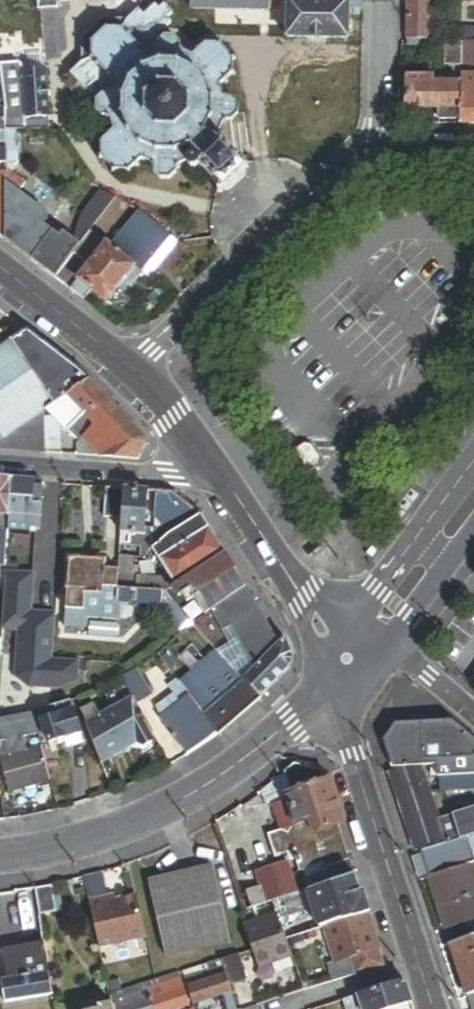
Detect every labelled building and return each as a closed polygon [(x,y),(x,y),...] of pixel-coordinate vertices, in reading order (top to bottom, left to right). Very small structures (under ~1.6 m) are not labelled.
[(36,10),(56,8),(56,0),(36,0),(36,10)] [(347,0),(287,0),(287,9),(286,39),(346,41),(347,11),(347,0)] [(362,0),(347,0),(347,11),(361,11),(362,0)] [(406,40),(408,40),(407,47),(427,48),(428,3),(429,0),(408,0),(406,40)] [(159,34),(170,24),(166,19),(171,14),(163,5),(157,10),(153,6),(143,16),(159,34)] [(163,38),(159,34),(143,16),(138,10),(127,20),(124,18),(122,20),(124,24),(121,27),(118,31),(106,31),(104,27),(102,27),(103,32),(91,43),(88,42),(86,45),(89,46),(89,57),(86,60),(87,62),(90,60),(95,65),(92,67),(95,70),(97,68),(106,77),(104,80),(106,82),(109,80),(113,85),(110,94),(109,92),(106,93),(108,96),(102,96),(95,101),(95,112),(102,120),(107,120),(106,122),(108,124),(110,122),(113,133),(110,136),(108,134),(106,136),(107,138),(102,143),(99,142),(98,144),(100,145),(101,156),(98,158),(99,160),(102,160),(112,171),(111,174),(114,175),(116,172),(126,173),(127,176),(131,174),(129,171),(134,166),(136,168),(139,166),(136,164),(140,161),(150,165),(147,166),(149,169),(152,167),(152,173),(159,181),(168,181),(176,175),(176,169),(178,170),(181,168),(179,166),(188,163),(188,167),(191,170),(195,169),(198,167),(217,186),(217,193),(222,194),(223,187),(225,188),(227,187),(225,185),(226,184),(224,182),(225,182),(223,180),(233,172),(234,173),(236,172),(238,175),(239,174),(240,175),(242,172),(241,171),(246,171),(247,166),(241,165),(221,145),(222,140),(217,140),(217,143),(214,141),(221,125),(223,128),(226,126),(224,124),(230,124),(237,117),(238,107),(231,99),(225,99),(228,98),(225,96),(223,98),(219,86),(222,84),(224,86),(227,83),(225,81),(230,77),(232,78),(234,76),(231,74),(231,63),(234,62),(233,59),(230,60),(219,49),(220,46),(218,45),(216,48),(205,46),(204,43),(202,44),(203,48),(197,53),(195,50),(193,52),(195,55),(192,58),(182,53),(184,52),(182,49),(180,51),(180,46),(174,39),(163,38)] [(79,64),(69,74),(79,84),(88,94),(95,101),(102,96),(108,96),(106,93),(109,92),(110,94),(113,85),(109,80),(106,82),(104,80),(106,77),(97,68),(95,70),(92,67),(95,65),(90,60),(87,62),(86,60),(89,57),(89,46),(86,45),(88,42),(91,43),(103,32),(102,27),(104,27),(106,31),(118,31),(121,27),(124,24),(122,20),(124,18),(102,19),(80,38),(79,64)] [(465,33),(464,46),(473,46),(473,33),(465,33)] [(40,45),(17,48),(20,72),(42,69),(40,45)] [(464,46),(460,46),(460,50),(460,77),(473,78),(473,46),(464,46)] [(39,131),(38,118),(26,119),(25,118),(12,119),(9,96),(23,94),(20,72),(17,48),(3,49),(0,49),(0,72),(1,82),(2,94),(4,109),(4,130),(18,131),(39,131)] [(460,77),(460,50),(444,49),(443,68),(453,69),(453,86),(460,86),(460,77)] [(26,119),(38,118),(48,117),(42,69),(20,72),(23,94),(25,118),(26,119)] [(406,111),(428,111),(428,86),(431,86),(431,79),(406,80),(406,111)] [(88,94),(79,84),(71,92),(80,102),(88,94)] [(460,86),(453,86),(431,86),(428,86),(428,111),(438,111),(438,122),(459,122),(460,86)] [(460,86),(459,122),(459,126),(473,126),(473,86),(460,86)] [(25,118),(23,94),(9,96),(12,119),(25,118)] [(17,165),(18,131),(4,130),(5,148),(5,163),(13,170),(17,165)] [(11,173),(13,170),(5,163),(5,165),(5,175),(5,183),(19,192),(25,184),(11,173)] [(99,194),(88,178),(77,186),(88,202),(94,198),(99,194)] [(7,242),(54,278),(80,245),(57,227),(53,232),(45,225),(47,222),(47,213),(19,192),(5,183),(6,190),(7,242)] [(102,198),(99,194),(94,198),(96,202),(102,198)] [(172,236),(142,212),(112,250),(134,268),(142,274),(147,267),(168,241),(172,236)] [(99,241),(91,234),(74,256),(76,257),(82,262),(99,241)] [(175,247),(179,242),(172,236),(168,241),(175,247)] [(155,273),(175,247),(168,241),(147,267),(155,273)] [(134,268),(112,250),(106,246),(79,281),(92,292),(106,303),(134,268)] [(82,262),(76,257),(66,271),(76,279),(87,265),(82,262)] [(149,280),(155,273),(147,267),(142,274),(149,280)] [(123,297),(142,274),(134,268),(106,303),(120,314),(130,302),(123,297)] [(62,272),(56,279),(62,285),(68,278),(62,272)] [(92,292),(79,281),(71,290),(85,301),(92,292)] [(45,412),(90,380),(81,371),(28,331),(0,350),(0,443),(45,412)] [(145,437),(90,380),(45,412),(62,426),(68,430),(72,427),(83,439),(102,458),(138,461),(146,445),(147,442),(147,440),(146,439),(145,437)] [(45,412),(0,443),(0,449),(46,452),(45,429),(45,412)] [(62,426),(45,412),(45,429),(60,429),(62,426)] [(68,430),(78,443),(83,439),(72,427),(68,430)] [(60,429),(45,429),(46,452),(60,453),(60,429)] [(77,455),(102,458),(83,439),(78,443),(77,455)] [(0,479),(0,515),(10,516),(13,480),(0,479)] [(40,529),(43,483),(13,480),(10,516),(9,533),(29,534),(30,528),(40,529)] [(124,489),(107,488),(104,518),(122,519),(124,489)] [(124,489),(122,519),(122,533),(137,534),(144,535),(145,528),(148,491),(124,489)] [(173,493),(157,492),(157,496),(162,520),(170,532),(174,538),(204,521),(201,516),(173,493)] [(9,533),(10,516),(0,515),(0,532),(9,533)] [(169,541),(154,550),(161,561),(181,548),(209,529),(204,521),(174,538),(169,541)] [(136,546),(121,545),(120,557),(134,557),(150,558),(152,546),(154,529),(145,528),(144,535),(137,534),(136,546)] [(225,554),(209,529),(181,548),(197,572),(225,554)] [(174,538),(170,532),(165,535),(169,541),(174,538)] [(137,534),(122,533),(121,545),(136,546),(137,534)] [(169,572),(177,585),(187,578),(197,572),(181,548),(161,561),(169,572)] [(187,578),(191,583),(213,613),(247,589),(225,554),(197,572),(187,578)] [(119,571),(119,576),(139,577),(140,567),(133,567),(134,557),(120,557),(119,571)] [(119,576),(119,571),(105,570),(105,561),(76,559),(75,560),(70,560),(68,590),(85,591),(84,595),(103,596),(104,589),(118,590),(119,576)] [(53,658),(56,613),(32,611),(35,574),(6,572),(2,627),(21,628),(18,675),(31,688),(58,690),(78,680),(80,661),(53,658)] [(169,572),(158,578),(157,593),(164,593),(167,593),(166,592),(177,585),(169,572)] [(139,577),(119,576),(118,590),(157,593),(158,578),(139,577)] [(191,583),(171,599),(193,627),(213,613),(191,583)] [(85,591),(68,590),(67,611),(84,613),(84,612),(101,613),(102,605),(117,606),(117,602),(117,601),(118,590),(104,589),(103,596),(84,595),(85,591)] [(213,613),(193,627),(212,647),(244,681),(264,660),(249,645),(268,627),(247,589),(213,613)] [(157,593),(118,590),(117,601),(117,602),(118,603),(162,607),(164,593),(157,593)] [(278,646),(268,627),(249,645),(264,660),(278,646)] [(264,660),(244,681),(261,699),(291,669),(293,654),(285,638),(278,646),(264,660)] [(244,681),(212,647),(200,657),(223,686),(229,693),(244,681)] [(136,670),(122,678),(133,698),(134,698),(139,706),(152,698),(136,670)] [(184,674),(177,679),(181,684),(187,679),(184,674)] [(189,695),(195,702),(204,695),(190,677),(187,679),(181,684),(189,695)] [(181,684),(177,679),(168,686),(174,693),(181,702),(189,695),(181,684)] [(219,734),(261,699),(244,681),(229,693),(215,705),(204,714),(219,734)] [(215,705),(229,693),(223,686),(209,697),(215,705)] [(161,717),(181,702),(174,693),(156,708),(161,717)] [(189,754),(219,734),(204,714),(195,702),(189,695),(181,702),(161,717),(161,718),(189,754)] [(195,702),(204,714),(215,705),(209,697),(204,695),(195,702)] [(154,735),(133,698),(101,716),(88,724),(86,725),(102,765),(138,744),(144,748),(153,742),(154,735)] [(80,709),(76,701),(53,709),(34,714),(37,724),(42,722),(73,711),(80,709)] [(94,705),(81,712),(88,724),(101,716),(94,705)] [(81,732),(73,711),(42,722),(49,743),(64,738),(81,732)] [(0,720),(0,739),(9,738),(23,735),(37,732),(33,714),(0,720)] [(454,721),(422,722),(425,760),(443,759),(454,758),(473,757),(473,738),(454,721)] [(425,760),(422,722),(396,723),(385,737),(396,769),(405,766),(427,765),(427,761),(425,761),(425,760)] [(81,732),(64,738),(68,748),(84,743),(81,732)] [(9,738),(14,756),(27,753),(23,735),(9,738)] [(14,756),(9,738),(0,739),(0,750),(3,760),(14,756)] [(36,786),(51,782),(42,748),(27,753),(14,756),(3,760),(12,793),(36,786)] [(454,758),(455,775),(473,774),(473,757),(454,758)] [(455,775),(454,758),(443,759),(443,760),(444,770),(444,776),(455,776),(455,775)] [(294,765),(284,774),(292,794),(325,784),(321,772),(294,765)] [(438,813),(427,765),(405,766),(396,769),(391,770),(416,848),(431,843),(432,846),(442,843),(442,840),(460,836),(453,809),(438,813)] [(273,784),(279,804),(288,801),(286,796),(292,794),(284,774),(273,784)] [(456,776),(456,777),(445,778),(448,791),(473,789),(473,775),(456,776)] [(325,784),(292,794),(286,796),(288,801),(296,826),(296,828),(310,823),(314,836),(329,831),(328,829),(339,825),(344,824),(330,782),(325,784)] [(296,826),(288,801),(279,804),(272,807),(280,832),(296,826)] [(453,809),(460,836),(473,832),(473,804),(453,809)] [(355,875),(339,825),(328,829),(329,831),(314,836),(310,823),(296,828),(296,826),(280,832),(272,834),(279,857),(292,853),(299,873),(323,865),(329,884),(355,875)] [(432,846),(421,849),(430,875),(471,862),(473,861),(473,833),(442,843),(432,846)] [(471,862),(430,875),(447,927),(473,918),(473,872),(471,862)] [(267,904),(298,894),(288,864),(257,874),(262,889),(267,904)] [(213,868),(148,885),(167,959),(232,942),(213,868)] [(368,914),(355,875),(329,884),(307,891),(320,930),(324,929),(368,914)] [(57,913),(53,886),(35,890),(40,916),(57,913)] [(267,904),(262,889),(247,894),(249,901),(252,909),(267,904)] [(103,950),(148,940),(138,898),(112,904),(110,899),(91,903),(103,950)] [(243,902),(246,911),(252,909),(249,901),(243,902)] [(385,966),(368,914),(324,929),(336,964),(350,959),(356,976),(385,966)] [(293,954),(281,916),(246,927),(258,965),(293,954)] [(453,942),(469,995),(470,995),(473,994),(473,936),(453,942)] [(50,974),(45,946),(3,953),(8,980),(50,974)] [(222,963),(230,989),(248,983),(239,956),(221,962),(222,963)] [(328,966),(333,983),(356,976),(350,959),(336,964),(328,966)] [(222,963),(211,967),(213,972),(218,970),(227,996),(221,999),(224,1008),(237,1008),(230,989),(222,963)] [(186,981),(195,1007),(221,999),(227,996),(218,970),(213,972),(192,979),(186,981)] [(6,1003),(53,995),(50,974),(8,980),(3,981),(6,1003)] [(181,978),(147,988),(149,993),(182,982),(181,978)] [(359,996),(363,1008),(393,1008),(412,1003),(405,981),(359,996)] [(182,982),(149,993),(152,1003),(185,993),(182,982)] [(149,993),(147,988),(132,993),(134,998),(149,993)] [(149,993),(134,998),(117,1003),(118,1008),(135,1008),(152,1003),(149,993)] [(154,1008),(191,1008),(185,993),(152,1003),(154,1008)] [(338,1003),(340,1008),(363,1008),(359,996),(338,1003)]
